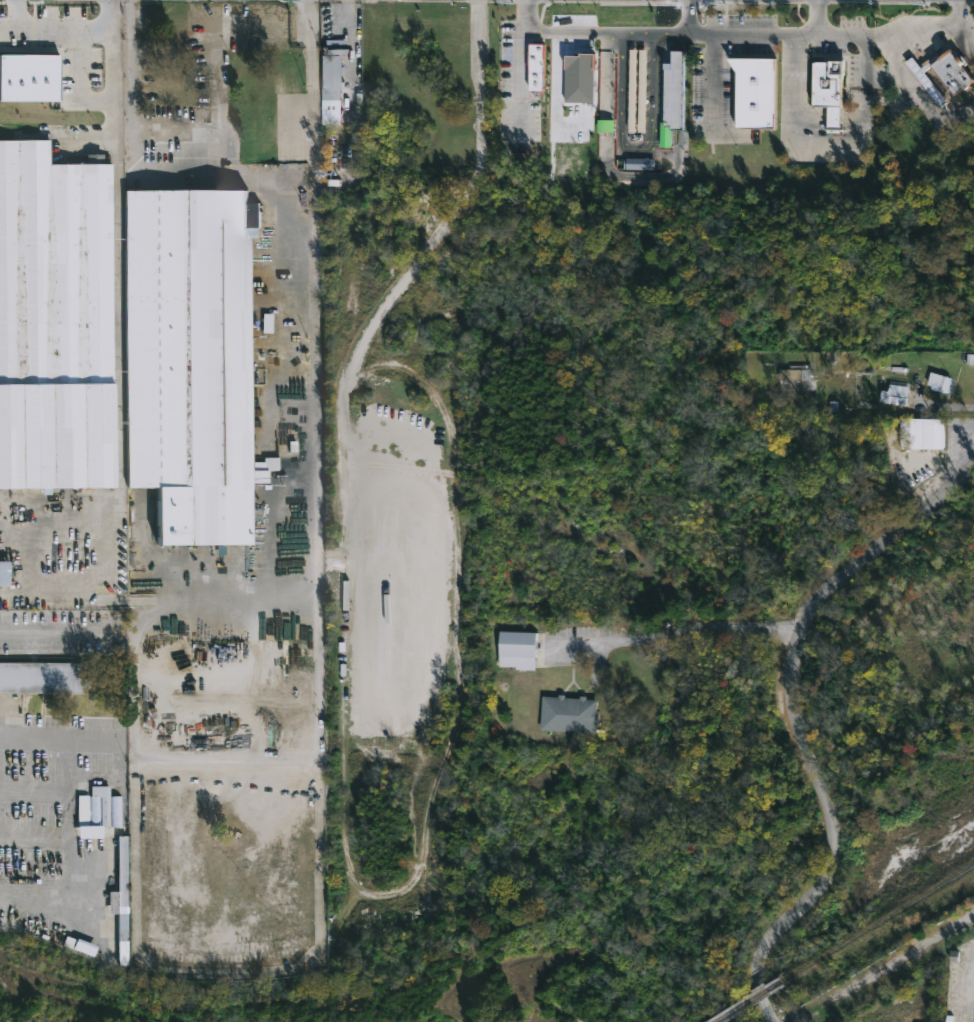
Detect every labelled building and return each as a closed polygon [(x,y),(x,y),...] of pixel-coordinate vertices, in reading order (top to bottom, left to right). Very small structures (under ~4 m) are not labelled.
[(949,47),(957,56),(960,53),(966,62),(962,66),(971,78),(964,84),(966,86),(963,89),(961,87),(953,93),(930,64),(921,71),(945,101),(938,106),(902,61),(910,55),(919,67),(947,45),(949,47)] [(636,133),(629,133),(631,46),(638,47),(636,133)] [(681,52),(679,128),(669,127),(669,145),(658,145),(658,121),(661,121),(662,71),(668,71),(668,52),(681,52)] [(321,125),(320,125),(319,56),(338,56),(339,124),(321,125)] [(759,126),(732,126),(733,70),(724,56),(772,56),(771,126),(759,126)] [(838,89),(837,134),(825,134),(825,108),(810,108),(810,63),(839,63),(838,89)] [(115,487),(0,489),(0,140),(47,139),(47,163),(83,163),(83,154),(100,153),(100,163),(108,163),(111,382),(114,382),(115,487)] [(247,189),(247,202),(263,201),(263,227),(247,227),(248,471),(270,471),(270,483),(249,483),(250,545),(156,545),(155,489),(126,490),(124,190),(247,189)] [(810,365),(810,368),(813,368),(813,390),(779,389),(779,369),(788,369),(788,364),(810,365)] [(939,392),(954,395),(957,381),(942,378),(939,392)] [(908,386),(905,405),(879,401),(881,389),(887,390),(888,383),(908,386)] [(930,448),(902,448),(902,418),(948,419),(947,449),(930,448)] [(11,587),(11,563),(0,563),(0,587),(11,587)] [(534,667),(534,670),(496,667),(498,631),(535,632),(534,667)] [(82,694),(0,693),(0,663),(76,663),(84,668),(85,689),(82,694)] [(562,694),(562,697),(577,698),(577,695),(585,696),(585,698),(595,699),(594,710),(596,710),(596,722),(593,722),(593,733),(537,729),(540,696),(555,697),(556,694),(562,694)] [(111,787),(111,797),(122,797),(122,826),(127,826),(127,837),(130,837),(130,967),(122,967),(121,913),(113,913),(112,890),(120,890),(120,838),(104,838),(105,828),(103,828),(103,787),(111,787)] [(99,827),(78,828),(78,796),(99,796),(99,827)] [(99,950),(69,936),(64,947),(95,960),(99,950)]
